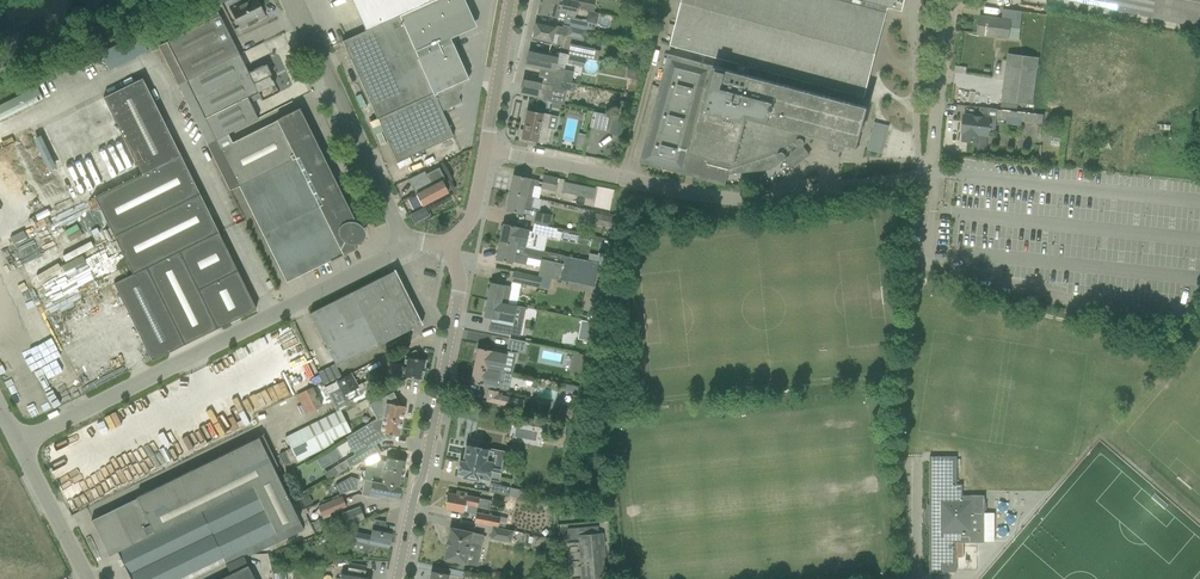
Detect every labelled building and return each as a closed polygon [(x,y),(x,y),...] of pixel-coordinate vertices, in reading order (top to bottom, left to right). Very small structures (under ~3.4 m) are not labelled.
[(227,6),(228,8),(230,8),(240,29),(239,29),(240,31),(267,17),(266,16),(262,18),(257,7),(258,5),(256,0),(240,0),(227,6)] [(342,41),(376,118),(369,122),(375,134),(382,131),(396,162),(453,136),(442,111),(461,102),(458,96),(453,84),(468,78),(449,37),(451,37),(473,27),(476,26),(464,0),(434,0),(366,31),(365,30),(342,41)] [(365,30),(366,31),(434,0),(352,0),(365,30)] [(540,0),(537,13),(537,14),(557,18),(557,17),(564,19),(563,25),(569,26),(569,27),(574,28),(585,30),(585,31),(586,28),(593,30),(594,23),(586,21),(574,19),(565,17),(566,12),(575,14),(577,8),(540,0)] [(540,0),(577,8),(588,11),(593,12),(594,5),(572,0),(540,0)] [(671,45),(738,63),(749,66),(770,71),(781,74),(829,87),(862,96),(864,96),(889,7),(902,11),(905,0),(683,0),(677,25),(674,35),(671,45)] [(160,29),(166,42),(158,46),(177,85),(238,54),(219,16),(213,3),(160,29)] [(980,16),(978,34),(1008,38),(1008,31),(1009,26),(1020,28),(1023,12),(1003,9),(1002,19),(980,16)] [(562,27),(536,21),(531,39),(551,44),(553,33),(566,36),(569,27),(569,26),(563,25),(562,24),(562,27)] [(640,25),(638,35),(653,39),(655,29),(640,25)] [(138,32),(148,53),(156,49),(146,28),(138,32)] [(570,44),(568,54),(592,60),(595,50),(595,49),(570,44)] [(242,53),(247,63),(261,57),(256,46),(242,53)] [(529,49),(526,66),(555,72),(558,55),(529,49)] [(660,86),(640,162),(726,185),(729,174),(771,169),(785,159),(803,146),(817,136),(829,139),(858,147),(864,124),(869,107),(868,107),(868,106),(862,105),(859,104),(862,96),(829,87),(827,95),(778,83),(781,74),(770,71),(768,80),(747,74),(749,66),(738,63),(736,71),(669,53),(669,54),(665,53),(662,65),(666,66),(660,86)] [(1009,53),(1007,65),(1002,100),(1032,105),(1039,58),(1009,53)] [(248,73),(238,54),(177,85),(207,144),(228,134),(258,119),(250,103),(247,98),(251,96),(246,87),(253,84),(247,73),(248,73)] [(568,56),(567,64),(583,67),(585,59),(568,56)] [(266,64),(248,73),(247,73),(253,84),(246,87),(251,96),(247,98),(250,103),(261,98),(258,92),(274,84),(270,76),(271,75),(266,64)] [(629,67),(627,77),(632,78),(638,79),(640,69),(629,67)] [(560,79),(560,80),(562,81),(570,82),(572,71),(562,69),(560,79)] [(142,78),(103,97),(141,174),(94,198),(132,273),(218,231),(177,149),(179,148),(177,144),(175,144),(142,78)] [(552,84),(523,78),(520,94),(537,98),(537,99),(549,101),(551,91),(552,84)] [(575,84),(571,83),(562,81),(556,79),(555,87),(573,92),(575,84)] [(0,106),(0,119),(42,98),(37,88),(0,106)] [(631,118),(634,104),(620,101),(617,115),(631,118)] [(999,108),(998,109),(980,107),(979,116),(964,115),(962,132),(963,132),(962,141),(978,142),(979,134),(988,135),(989,128),(995,129),(997,118),(1043,124),(1044,114),(999,108)] [(228,134),(207,144),(229,191),(238,186),(286,282),(330,261),(330,262),(335,259),(335,258),(339,256),(340,257),(356,249),(356,248),(355,248),(354,247),(355,247),(352,239),(353,239),(353,238),(354,237),(355,236),(356,235),(356,234),(356,233),(356,231),(356,230),(356,228),(357,227),(357,228),(358,227),(300,111),(299,111),(298,110),(299,109),(299,108),(278,118),(279,120),(277,121),(276,120),(275,120),(276,121),(230,144),(226,135),(228,134)] [(547,128),(550,115),(527,110),(522,130),(520,129),(518,137),(521,137),(521,139),(545,144),(548,129),(547,128)] [(592,111),(588,128),(605,132),(608,115),(592,111)] [(947,129),(958,128),(957,117),(946,118),(947,129)] [(611,119),(608,133),(622,138),(625,122),(611,119)] [(579,134),(576,149),(583,150),(586,135),(579,134)] [(43,135),(36,139),(48,163),(54,160),(43,135)] [(439,168),(426,174),(424,171),(408,179),(411,186),(422,206),(448,192),(442,181),(445,180),(439,168)] [(513,175),(509,193),(531,197),(533,186),(537,187),(539,181),(513,175)] [(543,175),(541,186),(541,188),(555,191),(557,178),(543,175)] [(562,193),(593,200),(595,188),(564,182),(562,193)] [(533,198),(531,197),(509,193),(506,210),(532,216),(534,208),(531,207),(533,198)] [(82,209),(17,237),(32,270),(63,256),(58,245),(67,241),(72,252),(96,241),(82,209)] [(549,227),(552,216),(536,212),(533,224),(549,227)] [(601,214),(599,225),(609,228),(612,217),(601,214)] [(503,224),(499,242),(515,245),(525,247),(543,251),(547,236),(531,233),(532,232),(528,231),(528,230),(503,224)] [(532,232),(531,233),(547,236),(554,238),(560,239),(562,232),(556,231),(556,229),(549,227),(533,224),(532,232)] [(113,283),(152,361),(167,353),(167,352),(256,309),(218,231),(132,273),(132,274),(113,283)] [(515,245),(499,242),(495,259),(521,265),(521,263),(525,264),(527,257),(541,260),(538,275),(541,276),(550,277),(567,281),(593,287),(593,283),(598,263),(596,262),(585,260),(515,245)] [(598,253),(596,262),(598,263),(603,264),(605,254),(598,253)] [(395,270),(309,314),(337,367),(422,324),(395,270)] [(513,272),(511,282),(539,288),(547,289),(550,277),(541,276),(541,278),(513,272)] [(49,311),(92,294),(84,275),(41,292),(49,311)] [(593,287),(567,281),(566,287),(598,293),(600,285),(593,283),(593,287)] [(507,304),(511,287),(490,283),(487,300),(507,304)] [(487,300),(484,317),(491,318),(490,321),(488,330),(510,335),(516,306),(507,304),(487,300)] [(277,333),(281,339),(293,332),(289,326),(277,333)] [(509,338),(507,348),(524,352),(526,342),(509,338)] [(301,343),(288,347),(290,356),(303,353),(301,343)] [(477,348),(474,365),(503,371),(507,351),(491,348),(491,351),(477,348)] [(408,354),(407,356),(406,356),(404,364),(391,362),(389,372),(421,379),(425,360),(416,358),(418,351),(414,350),(408,354)] [(474,365),(471,382),(493,387),(508,390),(512,373),(503,371),(474,365)] [(335,381),(324,387),(328,393),(334,408),(336,412),(340,410),(357,401),(355,397),(359,395),(356,388),(358,387),(351,373),(335,381)] [(322,406),(312,387),(296,395),(305,414),(322,406)] [(498,394),(498,391),(488,389),(485,402),(523,409),(525,400),(498,394)] [(393,392),(369,405),(376,418),(377,418),(380,416),(383,417),(402,421),(405,406),(398,405),(398,403),(393,392)] [(559,406),(556,416),(570,419),(573,409),(559,406)] [(290,448),(279,454),(286,466),(297,461),(334,443),(332,440),(350,431),(340,410),(336,412),(309,425),(285,437),(290,448)] [(354,454),(345,460),(349,467),(350,468),(363,460),(364,460),(376,454),(378,454),(378,453),(380,452),(375,444),(386,438),(389,438),(392,436),(392,434),(399,435),(402,421),(383,417),(380,416),(377,418),(376,418),(368,424),(355,431),(361,440),(363,439),(367,446),(354,454)] [(92,520),(109,556),(117,551),(131,578),(178,578),(223,557),(261,539),(266,548),(303,530),(273,467),(278,465),(263,435),(218,457),(137,496),(137,497),(92,520)] [(477,447),(478,445),(468,443),(468,446),(466,445),(463,462),(460,461),(457,473),(463,474),(462,478),(478,481),(479,479),(480,479),(480,477),(499,481),(501,473),(498,472),(502,452),(477,447)] [(930,528),(930,572),(930,577),(931,577),(931,576),(945,576),(945,572),(956,572),(956,542),(985,542),(985,541),(995,541),(995,513),(985,513),(985,495),(962,495),(962,484),(957,484),(957,456),(930,456),(930,505),(928,505),(928,504),(927,504),(926,510),(925,516),(926,522),(928,529),(928,528),(930,528)] [(377,461),(376,467),(403,472),(405,461),(386,457),(385,461),(379,460),(377,461)] [(349,467),(345,460),(333,467),(337,473),(349,467)] [(365,472),(364,479),(375,481),(381,482),(400,486),(403,472),(376,467),(376,468),(366,466),(365,472)] [(292,469),(288,476),(291,482),(297,479),(292,469)] [(335,485),(339,494),(356,488),(358,479),(349,477),(335,485)] [(297,495),(304,492),(297,479),(291,482),(297,495)] [(401,486),(400,486),(381,482),(364,479),(361,495),(379,498),(380,495),(398,499),(401,486)] [(490,483),(488,491),(520,498),(521,490),(490,483)] [(467,496),(467,493),(456,491),(456,494),(447,492),(444,508),(464,512),(465,504),(489,509),(491,501),(479,498),(467,496)] [(307,492),(299,496),(305,507),(313,503),(307,492)] [(328,502),(318,506),(319,510),(323,519),(331,516),(330,513),(346,507),(342,496),(328,502)] [(360,506),(342,513),(346,525),(364,518),(360,506)] [(306,507),(303,509),(309,523),(313,521),(308,513),(307,510),(306,507)] [(492,526),(505,529),(507,518),(476,512),(474,523),(492,526)] [(351,531),(351,534),(353,535),(352,540),(363,542),(362,549),(363,552),(370,554),(373,552),(375,545),(388,547),(391,532),(383,530),(385,521),(374,519),(370,535),(354,532),(351,531)] [(513,530),(505,529),(492,526),(490,538),(511,542),(513,530)] [(578,528),(565,529),(566,536),(577,535),(581,578),(607,578),(603,533),(598,533),(598,526),(578,528)] [(446,547),(445,550),(444,559),(446,559),(445,561),(452,563),(453,561),(459,562),(457,569),(463,570),(464,563),(477,565),(483,534),(450,528),(447,539),(446,541),(448,541),(447,546),(445,545),(445,547),(446,547)] [(353,535),(351,534),(343,533),(341,542),(351,544),(352,540),(353,535)] [(343,573),(341,573),(340,578),(337,578),(336,578),(370,578),(363,576),(365,566),(349,563),(347,574),(343,573)] [(231,574),(220,578),(254,578),(247,566),(231,574)]
